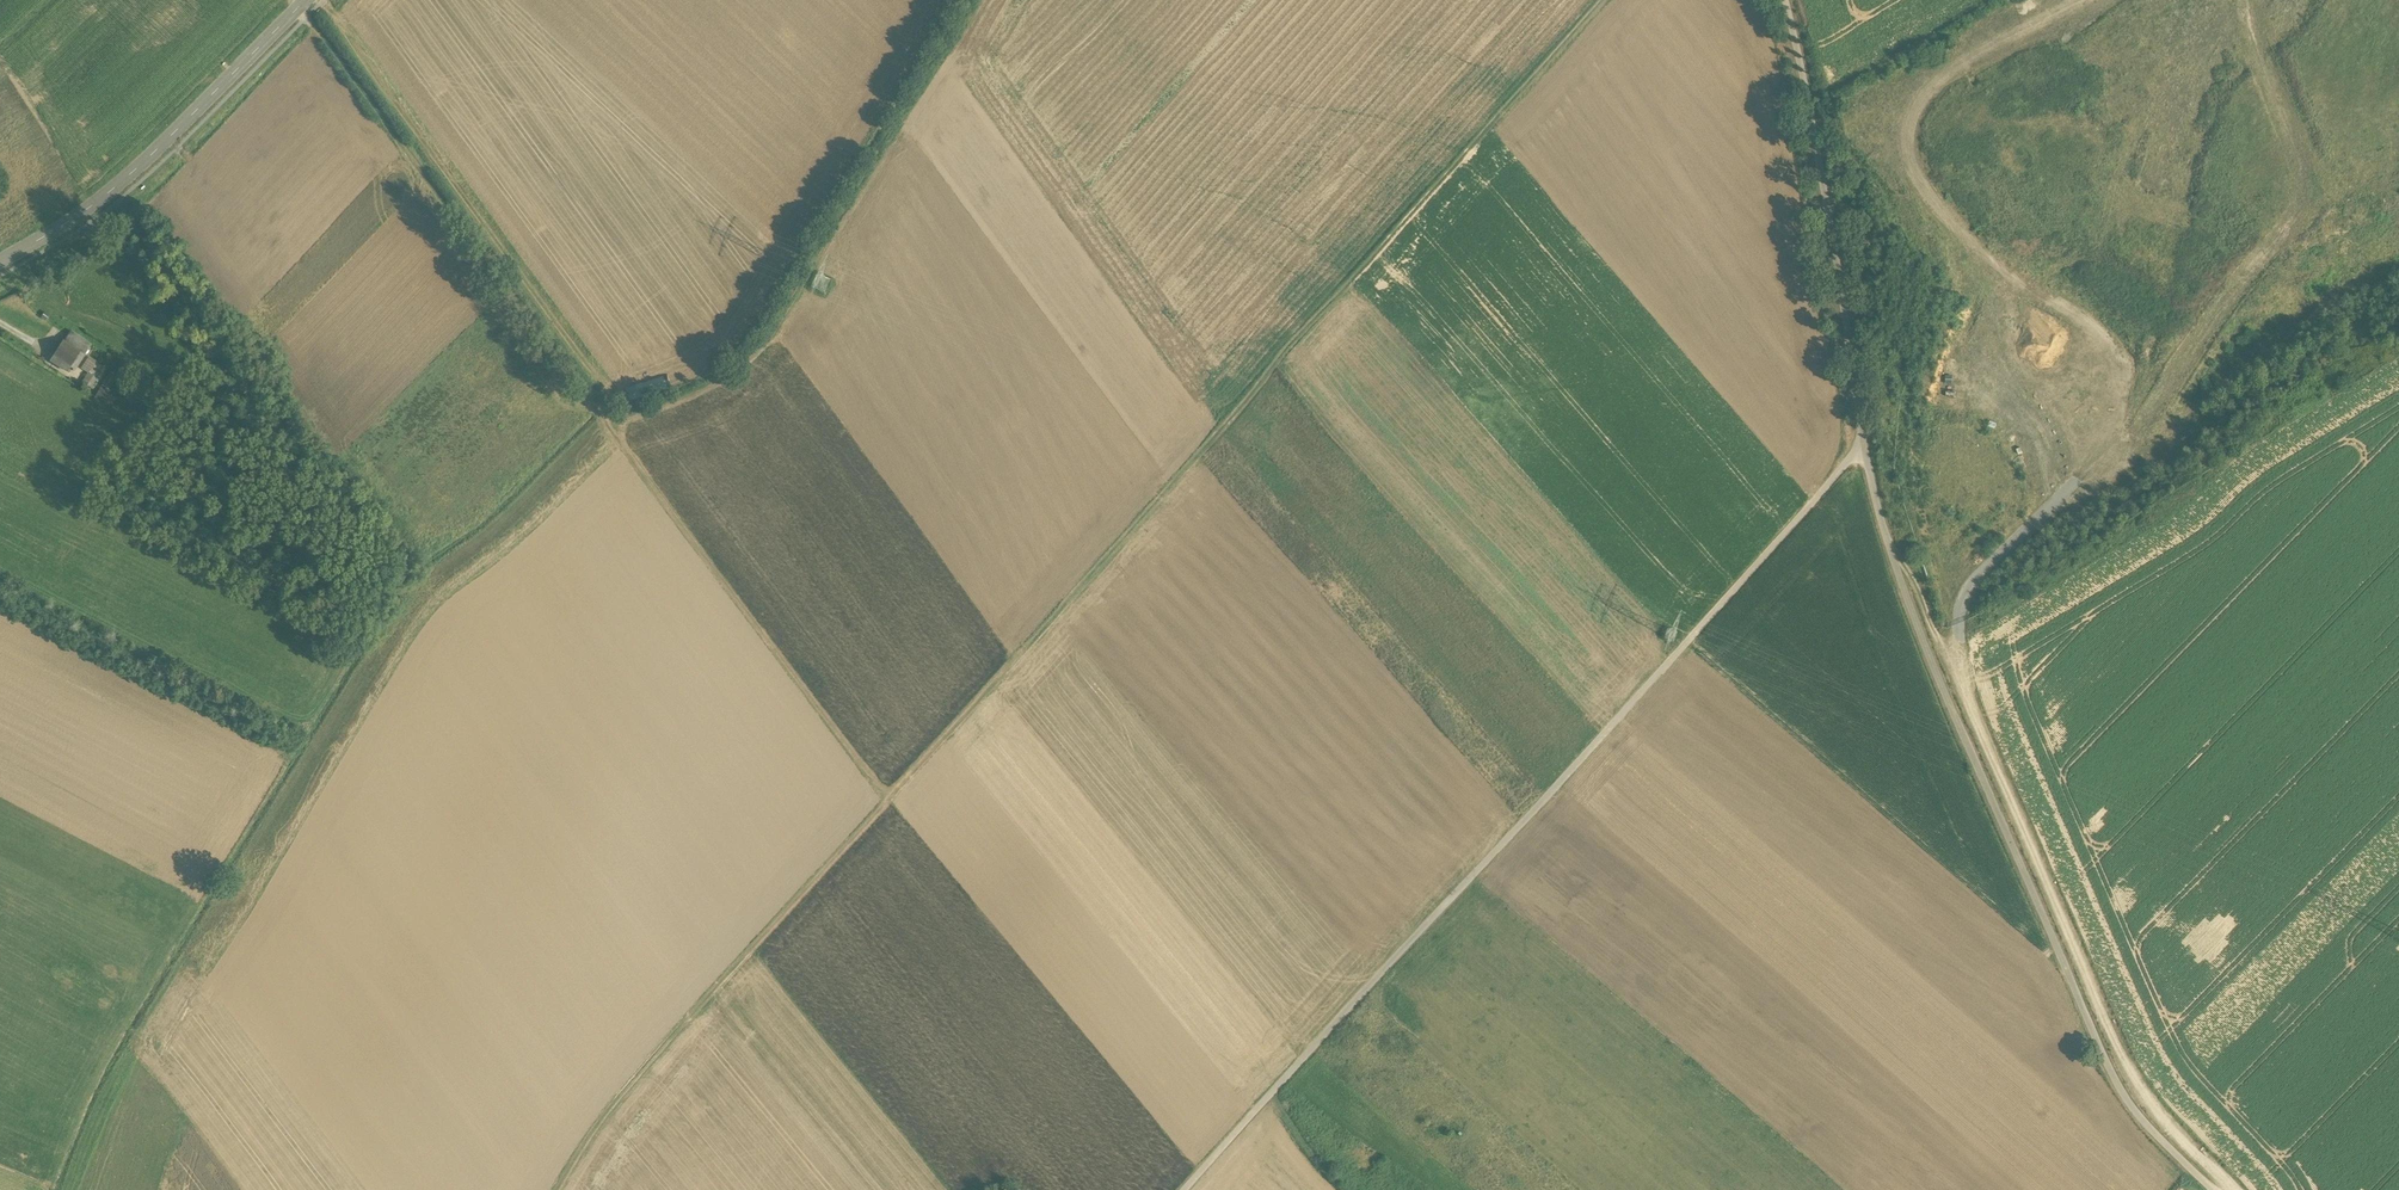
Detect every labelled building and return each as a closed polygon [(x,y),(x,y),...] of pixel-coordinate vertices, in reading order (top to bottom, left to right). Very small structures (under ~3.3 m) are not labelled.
[(87,341),(70,331),(63,342),(79,353),(87,341)] [(79,353),(63,342),(53,358),(60,363),(58,366),(67,372),(70,368),(79,353)] [(79,353),(70,368),(74,371),(84,356),(79,353)] [(106,369),(95,363),(82,383),(92,389),(106,369)] [(117,377),(110,372),(101,386),(108,390),(117,377)]
